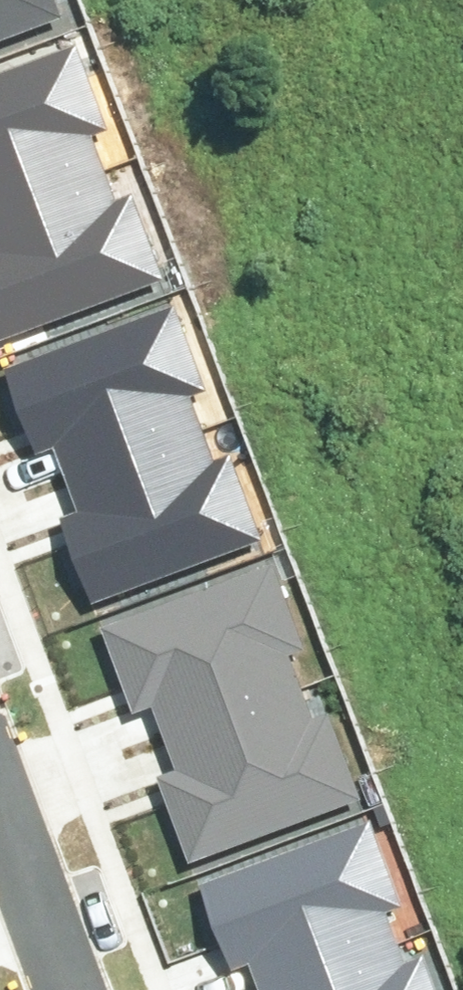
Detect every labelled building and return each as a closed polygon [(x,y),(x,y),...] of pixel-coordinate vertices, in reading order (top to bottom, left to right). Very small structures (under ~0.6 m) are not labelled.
[(68,6),(66,0),(0,0),(0,30),(68,6)] [(106,162),(93,126),(111,120),(83,41),(0,70),(0,200),(106,162)] [(165,270),(137,191),(119,197),(106,162),(0,200),(0,328),(165,270)] [(16,361),(47,447),(65,440),(76,470),(213,421),(200,385),(218,378),(190,300),(16,361)] [(86,498),(68,504),(98,590),(272,528),(244,450),(226,456),(213,421),(76,470),(86,498)] [(105,621),(136,707),(154,700),(165,729),(302,681),(289,644),(307,638),(279,559),(105,621)] [(175,757),(156,764),(187,850),(361,788),(333,710),(315,716),(302,681),(165,729),(175,757)] [(202,874),(233,960),(252,953),(262,982),(399,934),(387,897),(405,891),(376,812),(202,874)] [(430,963),(412,969),(399,934),(262,982),(265,989),(440,989),(430,963)]
